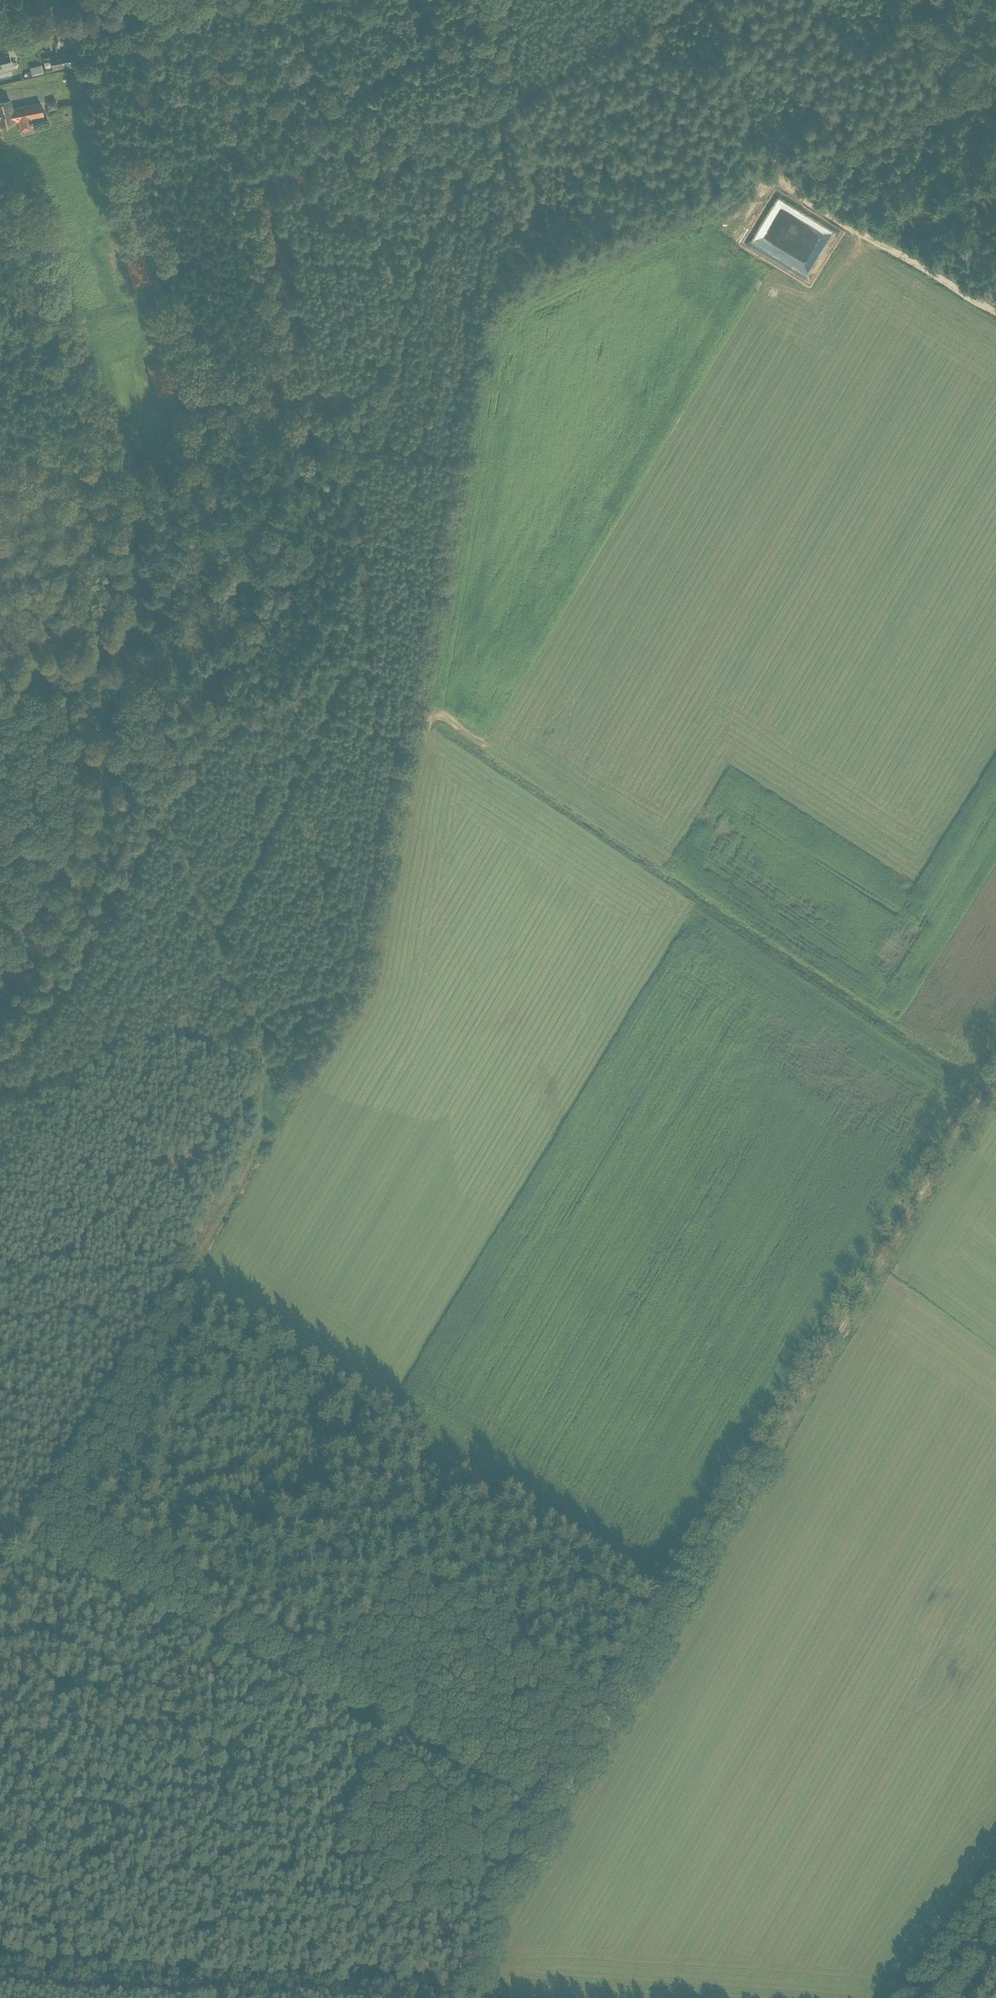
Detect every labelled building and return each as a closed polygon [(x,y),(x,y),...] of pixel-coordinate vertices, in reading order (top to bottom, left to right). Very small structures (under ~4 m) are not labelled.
[(6,69),(5,65),(11,64),(9,55),(1,57),(0,54),(0,70),(6,69)] [(56,55),(50,57),(53,69),(59,68),(56,55)] [(44,73),(42,65),(30,67),(32,76),(44,73)] [(72,87),(82,84),(80,71),(69,74),(72,87)] [(52,75),(53,89),(70,86),(68,73),(52,75)] [(48,110),(57,108),(55,100),(46,102),(48,110)] [(3,102),(0,103),(0,125),(14,122),(43,115),(41,103),(12,109),(10,101),(3,102)] [(770,224),(779,209),(830,237),(833,232),(820,225),(824,218),(808,209),(806,214),(775,197),(769,208),(769,209),(763,220),(770,224)] [(768,252),(767,255),(802,275),(807,266),(765,242),(761,248),(768,252)]
